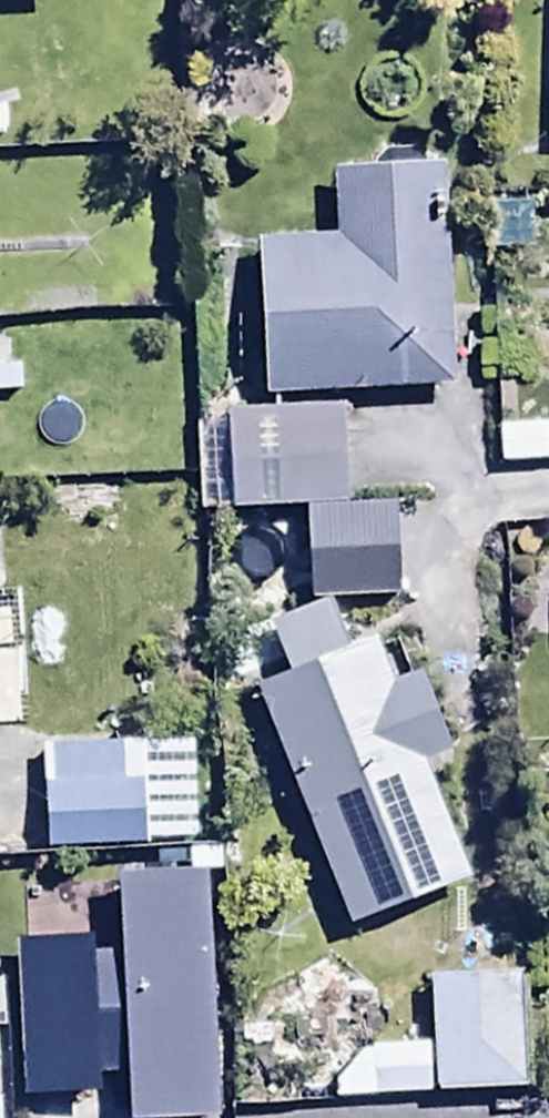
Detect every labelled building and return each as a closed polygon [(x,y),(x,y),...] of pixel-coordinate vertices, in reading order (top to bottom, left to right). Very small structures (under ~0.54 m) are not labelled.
[(52,8),(51,0),(0,0),(0,9),(52,8)] [(259,245),(265,403),(454,396),(445,170),(334,175),(337,242),(259,245)] [(18,401),(19,370),(6,370),(7,362),(0,363),(0,401),(18,401)] [(344,415),(227,419),(231,514),(348,509),(344,415)] [(126,486),(48,488),(49,529),(127,527),(126,486)] [(289,680),(254,693),(346,934),(470,887),(427,772),(449,764),(416,677),(399,683),(382,638),(350,650),(332,603),(268,627),(289,680)] [(41,753),(46,856),(210,849),(205,745),(41,753)] [(210,882),(114,887),(117,945),(124,1078),(126,1117),(222,1117),(210,882)] [(124,1078),(117,945),(15,950),(23,1103),(100,1100),(99,1079),(124,1078)] [(333,1086),(334,1105),(525,1100),(522,978),(432,980),(434,1048),(369,1050),(333,1086)]
